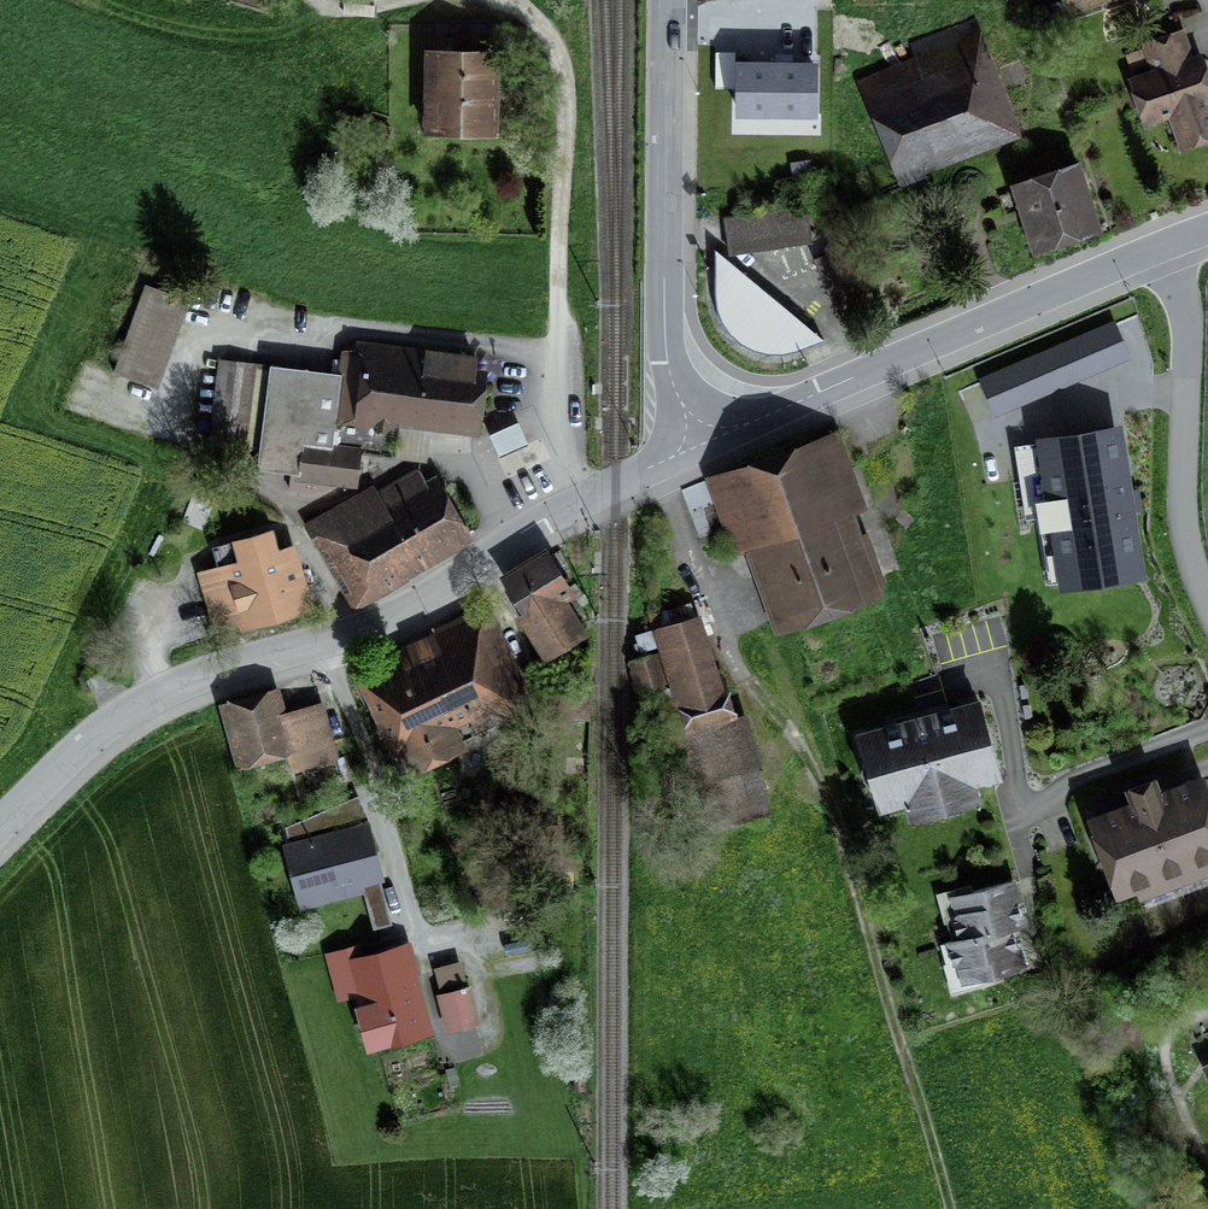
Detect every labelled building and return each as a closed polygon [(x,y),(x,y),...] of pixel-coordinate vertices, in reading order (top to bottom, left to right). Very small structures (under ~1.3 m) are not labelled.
[(1074,13),(1110,0),(1070,0),(1074,13)] [(927,76),(868,101),(898,172),(954,148),(1012,124),(999,95),(988,100),(970,58),(982,53),(969,24),(915,47),(927,76)] [(1127,61),(1153,132),(1176,124),(1189,160),(1207,154),(1207,66),(1197,36),(1127,61)] [(509,63),(434,62),(433,145),(508,146),(509,63)] [(741,113),(815,113),(815,67),(790,67),(741,67),(741,113)] [(1088,176),(1024,196),(1043,256),(1107,236),(1088,176)] [(809,211),(728,225),(734,258),(815,244),(809,211)] [(830,344),(723,256),(722,307),(731,334),(748,348),(769,358),(795,357),(830,344)] [(190,298),(144,282),(112,369),(158,386),(190,298)] [(1127,360),(1112,325),(982,382),(997,416),(1127,360)] [(338,371),(218,357),(209,434),(219,435),(215,469),(356,485),(360,446),(331,442),(334,422),(387,428),(388,421),(478,431),(485,369),(474,367),(475,353),(357,339),(341,349),(338,371)] [(1060,594),(1143,581),(1119,434),(1036,447),(1060,594)] [(837,440),(738,472),(784,613),(883,581),(837,440)] [(374,484),(302,524),(350,610),(472,542),(434,475),(424,481),(419,471),(379,493),(374,484)] [(249,560),(198,576),(215,633),(309,604),(292,549),(277,553),(271,534),(243,543),(249,560)] [(548,558),(508,582),(549,651),(580,633),(558,596),(567,590),(548,558)] [(370,678),(409,763),(479,731),(469,709),(509,691),(496,662),(508,656),(486,607),(431,632),(438,648),(370,678)] [(766,811),(727,689),(718,692),(694,618),(657,629),(675,686),(651,693),(663,734),(679,729),(696,782),(719,774),(733,821),(766,811)] [(658,665),(636,672),(644,695),(665,688),(658,665)] [(86,680),(92,691),(109,682),(103,670),(86,680)] [(281,692),(222,706),(238,768),(288,755),(292,772),(332,762),(318,707),(287,715),(281,692)] [(974,715),(855,749),(878,827),(996,794),(974,715)] [(1197,790),(1094,831),(1124,907),(1207,874),(1207,819),(1197,790)] [(329,818),(286,828),(302,894),(374,876),(363,829),(333,837),(329,818)] [(957,936),(1008,922),(1024,917),(1013,878),(946,898),(957,936)] [(382,891),(360,895),(366,926),(387,923),(382,891)] [(1008,922),(957,936),(940,941),(955,991),(1023,972),(1008,922)] [(412,937),(331,959),(345,1011),(361,1006),(375,1057),(440,1040),(412,937)] [(465,968),(439,974),(453,1038),(485,1031),(476,992),(470,993),(465,968)]
